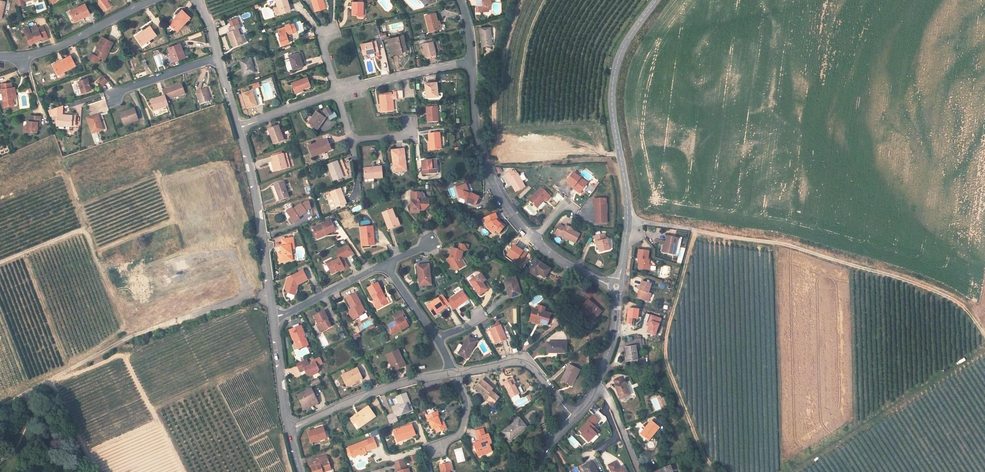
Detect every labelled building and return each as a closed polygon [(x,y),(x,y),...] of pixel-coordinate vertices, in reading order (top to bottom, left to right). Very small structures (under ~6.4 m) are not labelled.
[(101,2),(99,4),(104,11),(110,6),(106,1),(106,0),(99,0),(101,2)] [(287,0),(278,0),(276,0),(278,6),(280,13),(291,10),(290,9),(289,5),(287,0)] [(315,12),(326,9),(323,0),(312,0),(315,12)] [(477,12),(488,11),(488,5),(491,5),(491,0),(476,0),(477,12)] [(363,2),(352,2),(352,15),(358,15),(363,16),(363,2)] [(82,18),(90,14),(85,4),(69,12),(74,20),(81,16),(82,18)] [(171,25),(177,31),(190,17),(182,10),(176,17),(178,18),(171,25)] [(426,16),(430,32),(438,29),(442,29),(440,21),(438,22),(436,13),(426,16)] [(171,25),(178,18),(176,17),(169,24),(171,25)] [(231,32),(228,33),(233,47),(243,43),(240,35),(238,29),(240,28),(239,24),(229,28),(231,32)] [(279,38),(282,45),(290,43),(287,35),(293,33),(297,32),(294,24),(290,25),(278,29),(279,33),(277,34),(276,35),(277,37),(278,38),(279,38)] [(25,33),(29,43),(36,40),(37,41),(42,39),(43,41),(48,38),(43,26),(38,28),(37,26),(29,29),(30,31),(25,33)] [(142,45),(156,35),(150,26),(143,31),(144,33),(137,38),(142,45)] [(480,28),(482,47),(492,46),(490,27),(480,28)] [(388,39),(392,55),(402,52),(402,49),(406,48),(405,43),(402,44),(402,42),(401,36),(388,39)] [(113,42),(102,37),(94,55),(91,53),(89,58),(98,63),(100,58),(102,59),(107,49),(109,50),(113,42)] [(361,44),(364,55),(374,52),(374,51),(378,50),(376,41),(361,44)] [(426,57),(436,55),(433,41),(422,44),(424,49),(424,52),(426,57)] [(180,44),(168,48),(173,62),(183,58),(181,51),(183,51),(180,44)] [(293,69),(303,66),(304,66),(302,59),(301,60),(299,53),(295,54),(290,56),(289,56),(290,59),(287,60),(287,61),(286,62),(289,70),(293,69)] [(54,67),(58,75),(59,76),(61,77),(64,75),(65,74),(64,72),(76,66),(71,56),(63,60),(64,62),(54,67)] [(251,58),(240,60),(244,75),(255,72),(251,58)] [(108,81),(103,76),(98,81),(103,86),(108,81)] [(307,78),(304,78),(291,83),(295,92),(303,89),(311,86),(307,77),(307,78)] [(82,93),(91,90),(89,86),(88,83),(87,78),(78,81),(82,93)] [(427,89),(428,97),(438,96),(437,82),(425,83),(426,89),(427,89)] [(11,83),(1,84),(4,107),(10,106),(10,104),(13,103),(13,98),(12,88),(11,83)] [(184,94),(181,84),(163,90),(165,96),(166,100),(184,94)] [(196,92),(200,103),(210,100),(206,88),(196,92)] [(380,96),(381,112),(393,110),(392,99),(396,99),(396,98),(403,98),(402,90),(394,91),(394,95),(391,95),(381,96),(380,96)] [(247,109),(257,106),(259,106),(256,98),(255,98),(252,91),(242,94),(247,109)] [(151,101),(154,111),(158,110),(166,107),(168,106),(166,100),(165,96),(151,101)] [(58,126),(59,129),(64,129),(64,125),(71,126),(71,124),(75,124),(75,115),(63,115),(63,105),(52,109),(54,116),(57,116),(56,124),(56,126),(58,126)] [(318,114),(316,112),(312,118),(309,122),(308,124),(312,126),(314,127),(317,130),(317,129),(320,125),(325,119),(328,117),(332,115),(328,107),(323,110),(324,111),(322,112),(318,114)] [(437,107),(426,107),(428,122),(438,122),(437,107)] [(120,114),(124,124),(138,120),(134,109),(130,110),(130,112),(125,113),(125,112),(120,114)] [(37,122),(40,122),(40,116),(30,115),(30,121),(27,121),(27,127),(26,131),(27,131),(37,132),(37,125),(37,122)] [(103,130),(98,115),(88,119),(93,133),(103,130)] [(274,144),(284,140),(281,132),(282,131),(281,130),(280,130),(278,126),(268,130),(269,130),(270,135),(274,144)] [(430,150),(441,149),(440,133),(429,134),(429,142),(430,150)] [(330,149),(327,140),(308,147),(312,157),(323,153),(322,152),(330,149)] [(392,151),(394,172),(405,170),(404,161),(405,161),(404,149),(392,151)] [(288,157),(287,153),(272,157),(274,161),(276,171),(287,168),(284,158),(288,157)] [(327,165),(333,181),(348,175),(342,159),(327,165)] [(423,175),(438,173),(437,160),(421,161),(423,175)] [(374,178),(383,178),(382,167),(363,168),(364,177),(374,177),(374,178)] [(508,179),(516,192),(525,187),(517,173),(515,174),(513,171),(505,175),(507,179),(508,179)] [(587,183),(573,173),(567,181),(574,187),(581,192),(587,183)] [(289,197),(284,182),(274,185),(271,187),(274,196),(278,195),(280,200),(289,197)] [(460,197),(461,197),(466,199),(465,201),(475,206),(479,197),(469,193),(468,190),(466,190),(464,185),(456,188),(460,197)] [(541,187),(529,200),(537,208),(544,201),(546,199),(547,200),(550,197),(550,196),(546,192),(541,187)] [(332,209),(346,204),(340,189),(331,192),(332,196),(327,198),(332,209)] [(423,193),(412,193),(411,211),(417,212),(417,210),(419,211),(424,211),(429,206),(430,199),(423,199),(423,193)] [(593,199),(593,204),(595,204),(595,207),(595,223),(607,223),(606,213),(604,213),(604,204),(606,204),(606,199),(593,199)] [(302,205),(301,204),(293,209),(292,210),(291,209),(286,212),(291,218),(289,219),(292,224),(299,219),(298,217),(307,212),(306,211),(311,208),(308,201),(304,203),(302,205)] [(396,219),(392,209),(382,213),(388,230),(397,226),(395,220),(396,219)] [(498,220),(495,213),(484,218),(486,224),(488,224),(489,226),(491,228),(490,229),(494,233),(496,231),(499,233),(504,228),(496,221),(498,220)] [(313,228),(317,239),(323,236),(323,235),(325,234),(325,235),(335,231),(331,220),(321,224),(322,225),(313,228)] [(568,239),(575,243),(580,234),(572,230),(569,228),(570,227),(566,225),(565,227),(560,225),(555,234),(560,236),(561,235),(564,237),(565,236),(569,238),(568,239)] [(374,241),(372,227),(361,228),(362,246),(370,246),(369,242),(374,241)] [(610,250),(607,239),(605,240),(604,234),(594,236),(596,242),(597,242),(598,246),(599,252),(610,250)] [(673,256),(678,257),(682,239),(677,238),(667,236),(665,246),(663,252),(674,255),(673,256)] [(279,256),(279,262),(293,260),(291,249),(290,245),(294,245),(293,238),(281,239),(282,246),(281,246),(281,253),(282,256),(279,256)] [(453,270),(456,268),(459,269),(465,266),(461,259),(463,252),(466,250),(467,250),(469,245),(464,244),(464,245),(460,244),(458,250),(452,248),(449,257),(446,259),(453,270)] [(339,269),(341,272),(349,268),(344,258),(348,256),(344,248),(335,252),(339,259),(332,263),(327,265),(331,274),(337,271),(336,271),(339,269)] [(639,262),(638,269),(648,270),(648,269),(648,265),(649,260),(648,260),(649,251),(639,250),(638,259),(639,259),(639,262)] [(550,269),(535,259),(527,270),(533,274),(536,270),(539,272),(545,276),(550,269)] [(429,264),(417,266),(418,279),(421,278),(422,286),(431,285),(429,264)] [(308,280),(303,271),(292,277),(293,278),(290,279),(287,278),(286,285),(287,285),(285,290),(287,293),(291,294),(293,288),(297,289),(298,285),(308,280)] [(479,296),(487,290),(482,283),(486,280),(482,274),(478,277),(477,276),(469,281),(479,296)] [(518,287),(515,277),(504,281),(509,298),(519,295),(516,287),(518,287)] [(648,293),(651,284),(642,281),(639,290),(640,290),(637,298),(647,302),(649,293),(648,293)] [(385,298),(377,283),(367,288),(374,300),(378,309),(386,305),(384,299),(385,298)] [(447,301),(449,304),(453,310),(468,299),(462,291),(447,301)] [(354,311),(349,313),(352,320),(363,315),(362,312),(364,311),(355,293),(346,298),(351,308),(352,308),(354,311)] [(427,306),(434,316),(446,307),(449,304),(447,301),(443,296),(440,298),(439,298),(427,306)] [(596,307),(588,299),(594,320),(600,313),(595,308),(596,307)] [(537,310),(533,309),(530,318),(539,321),(538,322),(547,325),(551,314),(544,312),(545,308),(539,306),(537,310)] [(328,319),(324,311),(314,317),(318,324),(322,331),(331,327),(327,319),(328,319)] [(400,328),(401,330),(408,326),(403,317),(405,316),(402,311),(393,316),(396,321),(387,325),(391,333),(400,328)] [(490,329),(496,344),(507,340),(504,333),(500,325),(490,329)] [(297,343),(299,349),(308,345),(305,338),(304,339),(303,336),(304,335),(301,326),(289,330),(293,340),(294,339),(295,344),(297,343)] [(471,351),(477,342),(468,337),(458,354),(467,359),(470,354),(468,353),(470,350),(471,351)] [(566,343),(547,343),(547,352),(554,352),(554,353),(566,353),(566,343)] [(638,360),(636,346),(625,348),(627,361),(638,360)] [(401,360),(402,359),(398,350),(387,355),(394,371),(404,367),(401,360)] [(306,359),(296,364),(299,371),(304,369),(307,375),(311,376),(317,373),(319,369),(315,363),(310,365),(306,359)] [(575,378),(580,370),(570,365),(561,381),(569,385),(573,377),(575,378)] [(353,381),(354,382),(362,379),(357,368),(342,376),(346,385),(353,381)] [(515,384),(512,378),(503,382),(511,398),(519,394),(523,392),(520,387),(517,388),(516,389),(514,385),(515,384)] [(620,399),(630,395),(625,383),(623,384),(621,378),(614,381),(616,387),(615,387),(620,399)] [(493,389),(482,380),(475,388),(484,396),(485,395),(486,396),(484,399),(488,402),(489,401),(493,404),(499,398),(491,391),(493,389)] [(311,402),(313,406),(318,403),(311,389),(297,396),(303,406),(311,402)] [(396,417),(413,410),(406,394),(396,397),(399,405),(400,407),(393,410),(394,413),(386,417),(390,424),(397,421),(396,417)] [(362,424),(374,416),(368,407),(350,419),(353,423),(355,422),(355,423),(357,426),(362,423),(362,424)] [(439,417),(437,412),(426,416),(428,421),(429,421),(433,429),(435,428),(436,433),(446,429),(444,422),(442,423),(440,424),(438,417),(439,417)] [(589,442),(598,433),(593,428),(600,421),(594,414),(578,430),(589,442)] [(375,417),(374,416),(362,424),(363,425),(375,417)] [(503,432),(510,440),(526,427),(519,419),(503,432)] [(648,441),(659,428),(651,421),(640,434),(648,441)] [(416,435),(411,425),(393,432),(397,441),(406,437),(406,439),(416,435)] [(323,428),(308,432),(311,443),(320,441),(320,442),(330,440),(329,438),(327,439),(325,431),(323,428)] [(483,429),(475,432),(478,438),(479,438),(480,441),(479,442),(474,444),(476,451),(478,451),(480,456),(490,452),(488,445),(489,444),(492,444),(488,434),(485,435),(483,429)] [(378,448),(374,438),(348,448),(350,452),(351,456),(359,453),(360,455),(360,456),(367,453),(366,452),(378,448)] [(313,471),(323,471),(322,471),(331,468),(328,460),(320,462),(310,465),(313,471)] [(595,469),(596,468),(593,461),(582,467),(585,471),(597,471),(595,469)] [(613,471),(624,471),(621,467),(619,468),(615,462),(608,466),(611,471),(612,471),(613,471)] [(450,463),(440,466),(441,471),(451,471),(452,471),(450,463)]
